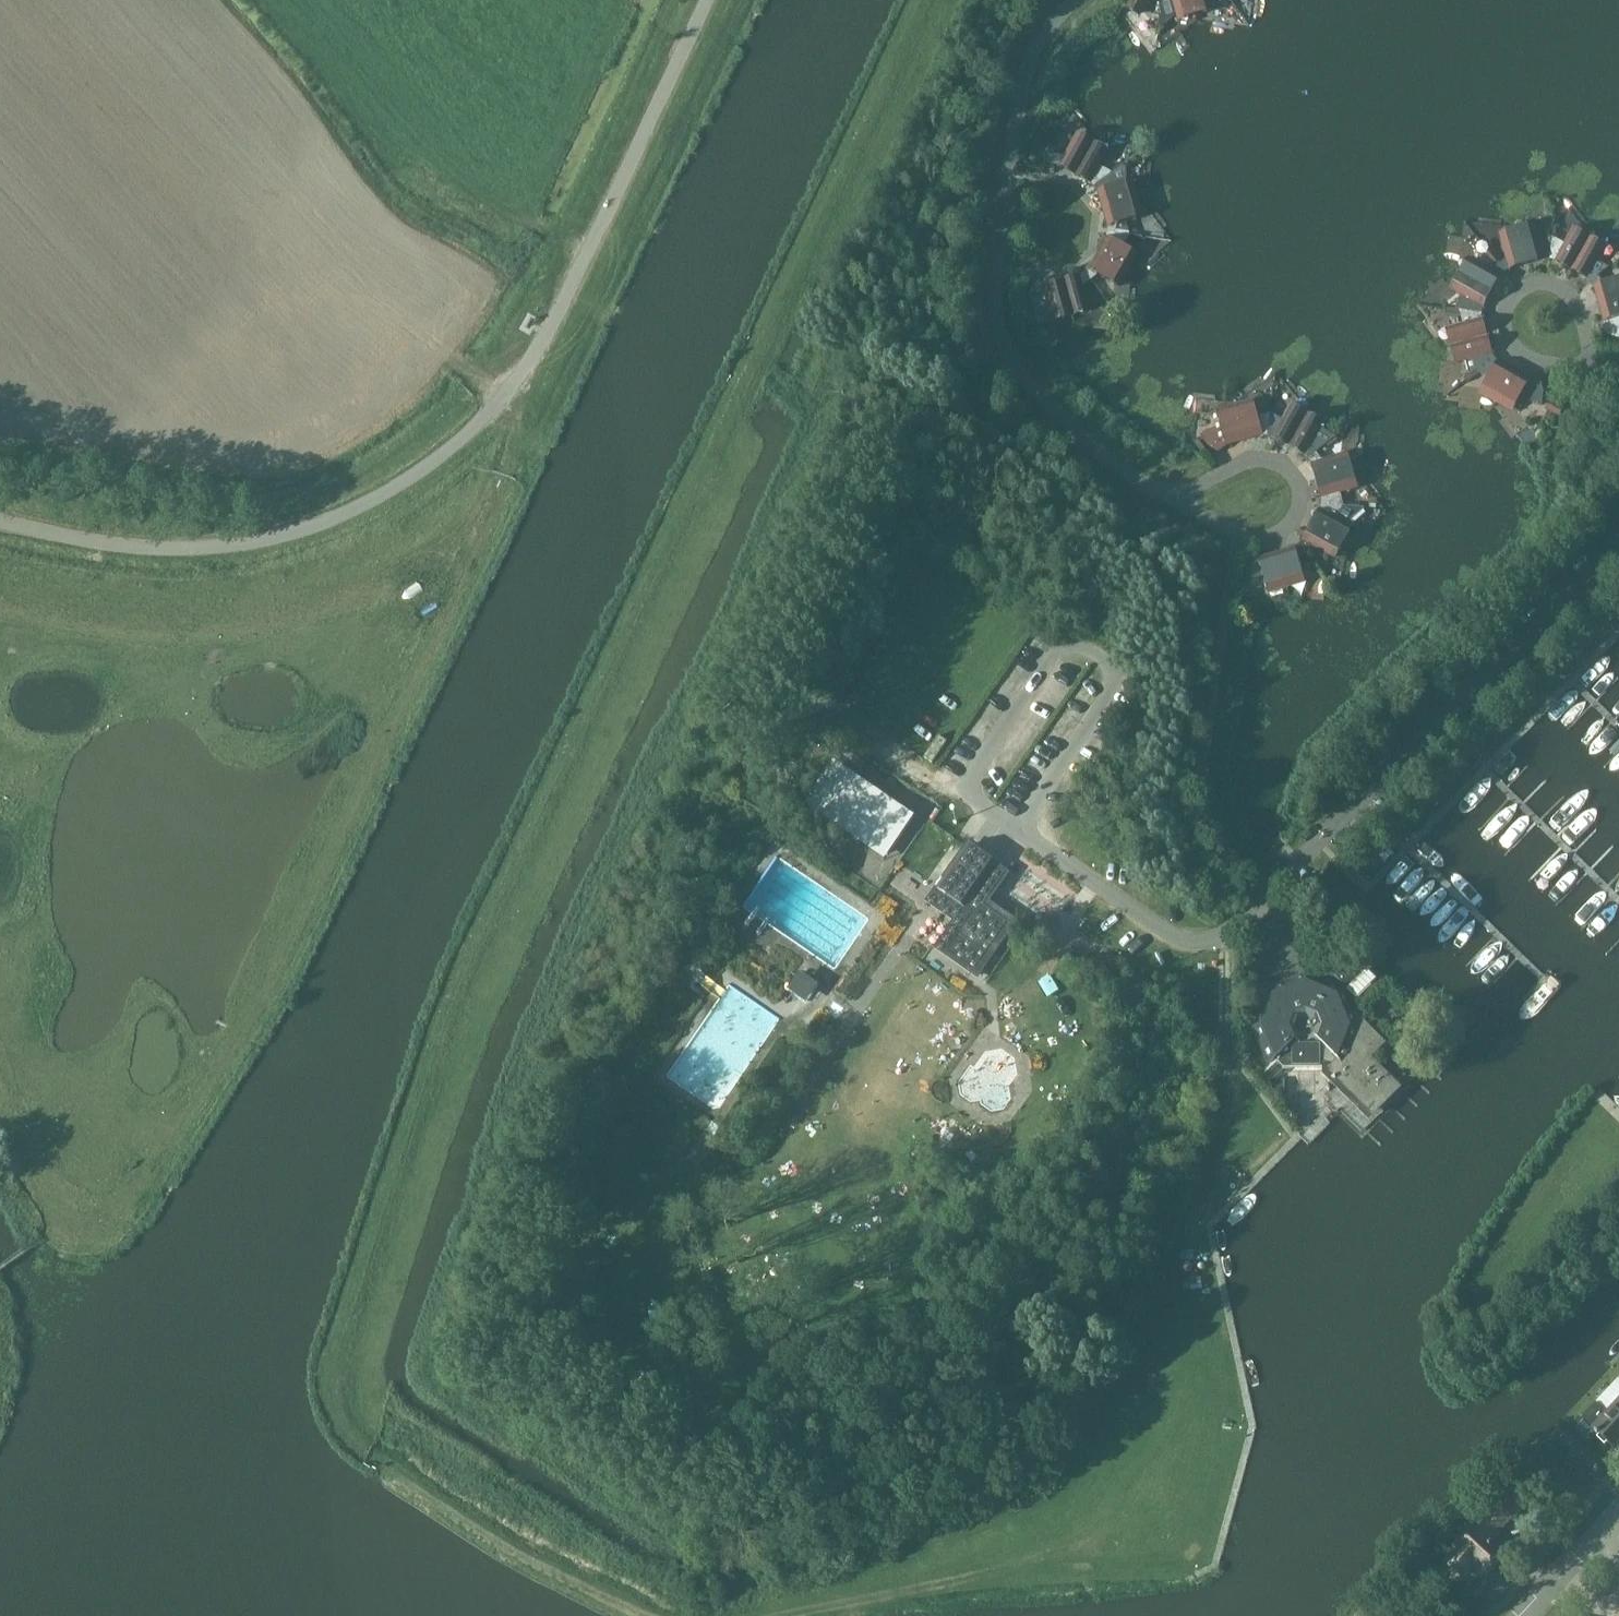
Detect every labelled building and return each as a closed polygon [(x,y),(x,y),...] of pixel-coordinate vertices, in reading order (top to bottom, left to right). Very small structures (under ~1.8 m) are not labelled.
[(1123,8),(1144,11),(1150,0),(1127,0),(1123,8)] [(1191,0),(1160,0),(1157,28),(1175,15),(1196,17),(1191,0)] [(1196,17),(1212,4),(1211,0),(1191,0),(1196,17)] [(1078,169),(1093,142),(1073,139),(1063,156),(1046,154),(1049,165),(1078,169)] [(1093,142),(1078,169),(1094,188),(1112,174),(1101,168),(1106,158),(1093,142)] [(1112,174),(1094,188),(1109,208),(1138,199),(1126,183),(1124,168),(1122,166),(1112,174)] [(1109,208),(1106,232),(1117,234),(1129,235),(1126,223),(1136,220),(1138,199),(1109,208)] [(1505,274),(1525,258),(1516,228),(1500,241),(1505,260),(1498,265),(1505,274)] [(1537,230),(1516,228),(1525,258),(1549,261),(1551,250),(1552,236),(1539,239),(1537,230)] [(1106,232),(1103,257),(1130,272),(1133,252),(1123,246),(1129,235),(1117,234),(1106,232)] [(1551,250),(1549,261),(1574,264),(1589,237),(1568,234),(1564,242),(1552,236),(1551,250)] [(1590,283),(1598,276),(1607,268),(1596,262),(1601,253),(1589,237),(1574,264),(1590,283)] [(1114,285),(1130,272),(1103,257),(1084,272),(1090,281),(1097,275),(1114,285)] [(1505,274),(1498,265),(1491,270),(1475,261),(1459,274),(1486,289),(1505,274)] [(1084,286),(1090,281),(1084,272),(1064,288),(1072,317),(1089,305),(1084,286)] [(1483,313),(1486,289),(1459,274),(1456,294),(1462,297),(1454,310),(1459,310),(1472,312),(1483,313)] [(1618,299),(1618,278),(1603,283),(1598,276),(1590,283),(1605,303),(1618,299)] [(1072,317),(1064,288),(1034,284),(1029,294),(1037,325),(1052,315),(1072,317)] [(1602,332),(1612,338),(1618,339),(1618,299),(1605,303),(1602,332)] [(1452,326),(1450,346),(1480,338),(1483,313),(1472,312),(1459,310),(1462,323),(1452,326)] [(1480,338),(1450,346),(1463,363),(1468,361),(1472,376),(1477,372),(1488,363),(1495,357),(1480,338)] [(1488,363),(1477,372),(1488,378),(1483,387),(1496,403),(1511,377),(1495,357),(1488,363)] [(1511,377),(1496,403),(1516,406),(1522,397),(1535,404),(1542,405),(1544,392),(1540,381),(1511,377)] [(1552,400),(1547,410),(1560,417),(1565,408),(1552,400)] [(1208,431),(1202,438),(1209,447),(1219,452),(1243,434),(1234,405),(1218,417),(1221,427),(1208,431)] [(1255,407),(1234,405),(1243,434),(1267,437),(1268,428),(1270,413),(1258,417),(1255,407)] [(1268,428),(1267,437),(1281,439),(1292,440),(1307,413),(1286,410),(1281,420),(1270,413),(1268,428)] [(1307,413),(1292,440),(1308,459),(1316,453),(1328,443),(1335,437),(1320,429),(1307,413)] [(1323,479),(1352,471),(1340,454),(1321,459),(1316,453),(1308,459),(1323,479)] [(1323,479),(1320,504),(1331,505),(1343,506),(1339,494),(1351,491),(1352,471),(1323,479)] [(1331,505),(1320,504),(1318,528),(1344,543),(1347,523),(1364,509),(1331,505)] [(1329,556),(1344,543),(1318,528),(1298,544),(1305,553),(1312,547),(1329,556)] [(1298,558),(1305,553),(1298,544),(1279,560),(1287,589),(1303,576),(1298,558)] [(1287,589),(1279,560),(1249,557),(1243,567),(1242,580),(1249,580),(1263,576),(1267,587),(1287,589)] [(1240,601),(1239,613),(1241,613),(1245,614),(1251,611),(1246,600),(1242,600),(1240,601)] [(846,745),(840,754),(861,769),(868,760),(846,745)] [(888,854),(914,816),(834,762),(808,799),(888,854)] [(1009,872),(967,842),(939,882),(924,900),(952,920),(933,947),(977,979),(1017,920),(989,900),(1009,872)] [(1386,1044),(1351,1008),(1357,1002),(1356,1000),(1376,980),(1366,969),(1358,977),(1342,960),(1329,973),(1333,977),(1326,984),(1325,983),(1288,983),(1262,1009),(1262,1046),(1284,1068),(1329,1068),(1367,1106),(1372,1111),(1398,1085),(1372,1058),(1386,1044)] [(818,985),(800,973),(787,991),(806,1004),(818,985)] [(1201,998),(1188,998),(1189,1015),(1201,1015),(1201,998)] [(1270,1081),(1270,1094),(1283,1094),(1283,1081),(1270,1081)] [(1582,1417),(1581,1418),(1582,1418),(1576,1424),(1577,1429),(1586,1438),(1590,1438),(1595,1434),(1597,1436),(1599,1434),(1615,1450),(1618,1445),(1618,1396),(1605,1411),(1598,1405),(1595,1405),(1583,1418),(1582,1417)] [(1516,1484),(1499,1503),(1513,1515),(1529,1496),(1516,1484)] [(1484,1575),(1501,1558),(1485,1542),(1493,1533),(1480,1520),(1455,1547),(1442,1560),(1464,1582),(1476,1568),(1484,1575)]
